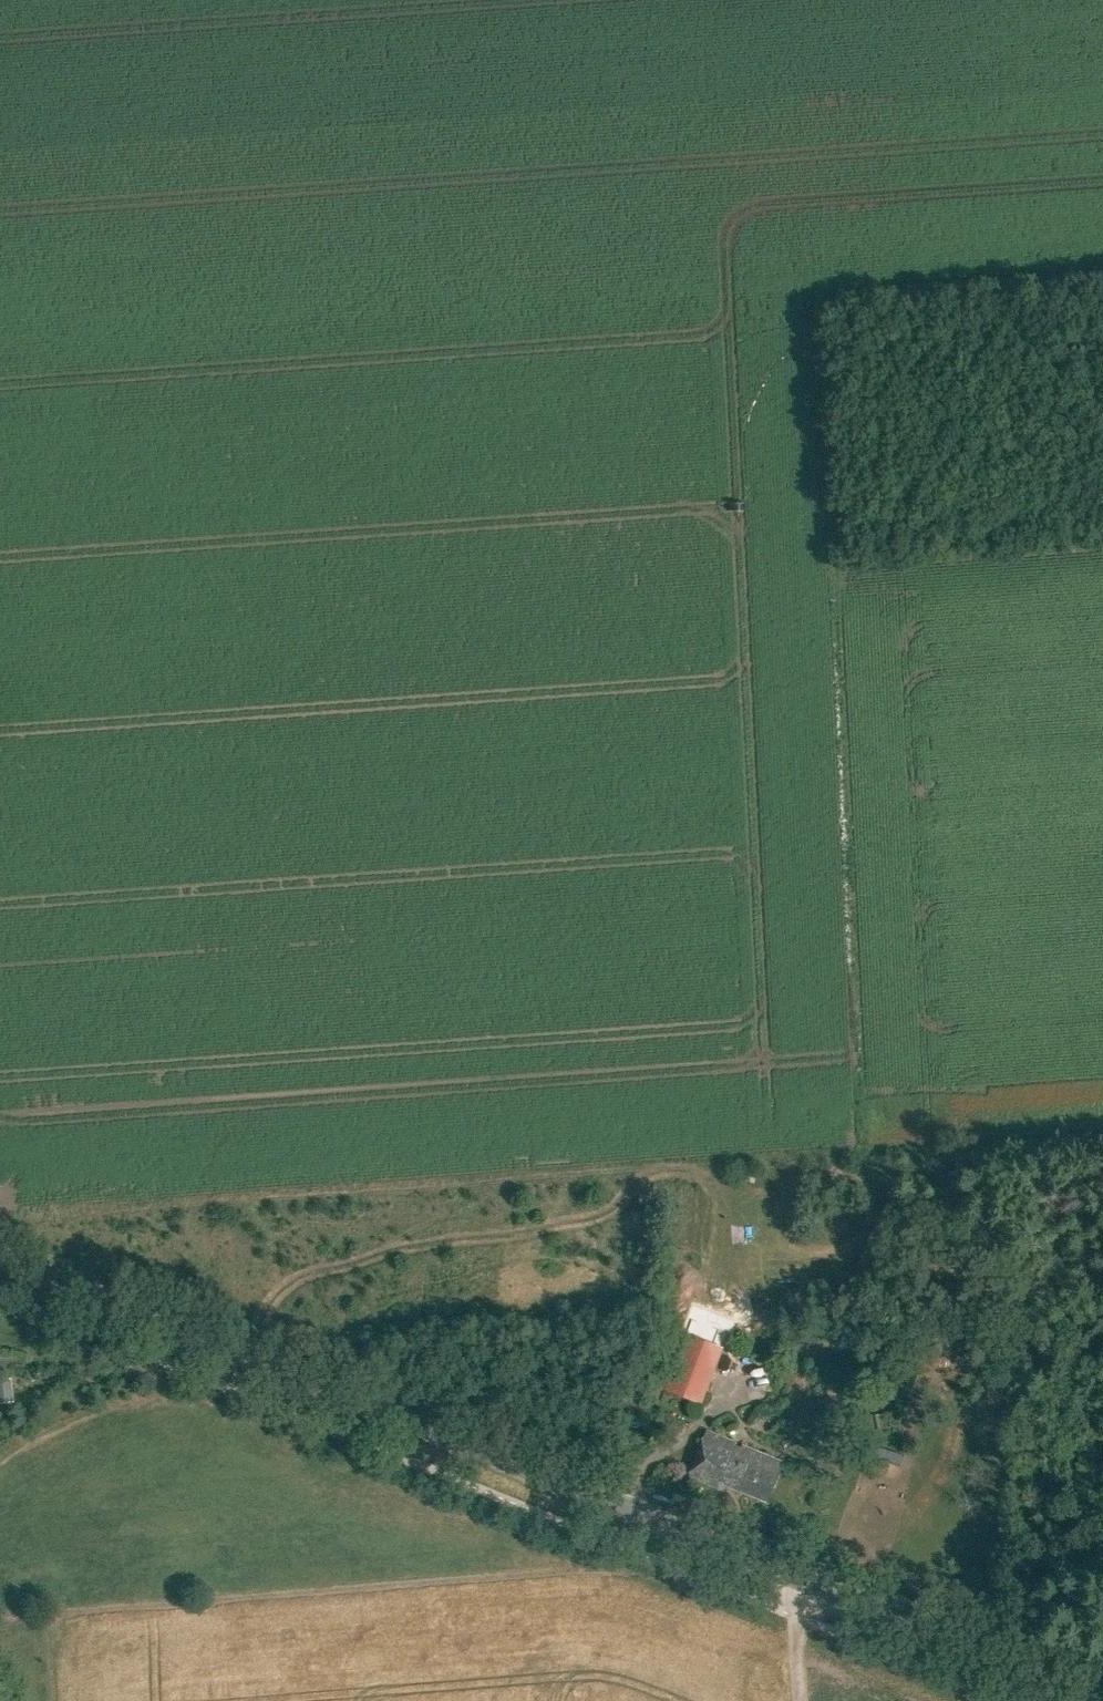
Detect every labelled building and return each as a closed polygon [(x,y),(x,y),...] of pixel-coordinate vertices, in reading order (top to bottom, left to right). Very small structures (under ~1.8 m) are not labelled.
[(660,1390),(701,1405),(723,1347),(681,1332),(660,1390)] [(0,1380),(0,1403),(15,1402),(12,1379),(0,1380)] [(717,1481),(766,1501),(782,1462),(743,1445),(741,1448),(734,1445),(735,1443),(705,1431),(686,1476),(714,1487),(717,1481)]
